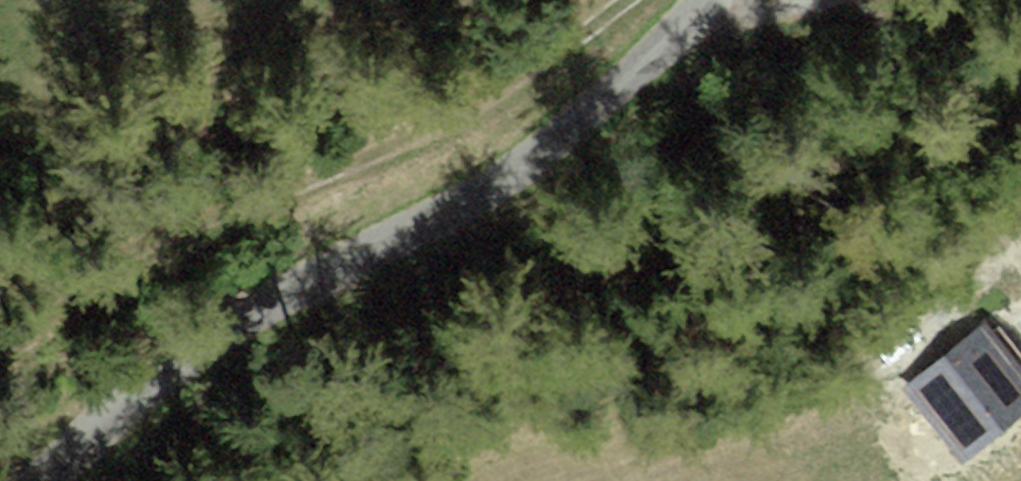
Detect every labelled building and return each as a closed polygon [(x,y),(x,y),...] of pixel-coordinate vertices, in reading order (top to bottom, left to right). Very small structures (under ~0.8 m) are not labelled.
[(908,396),(962,464),(1020,417),(1020,364),(992,329),(908,396)]
